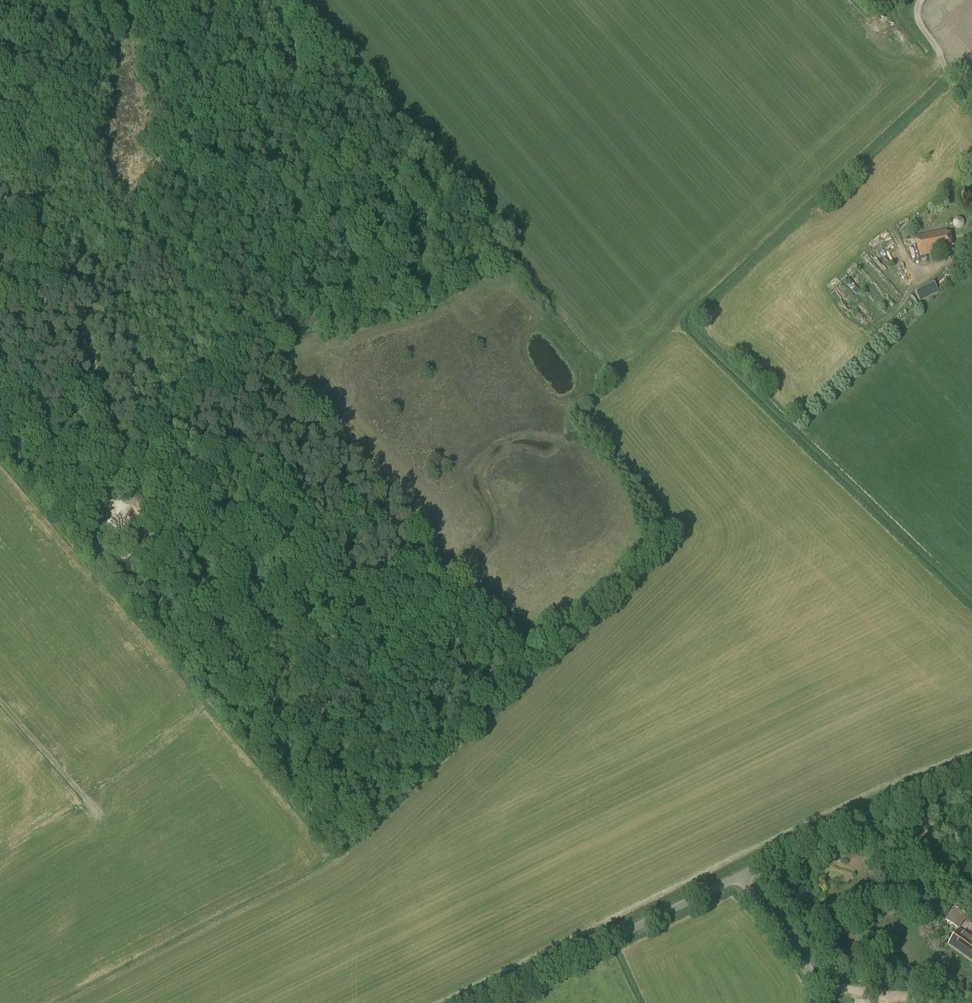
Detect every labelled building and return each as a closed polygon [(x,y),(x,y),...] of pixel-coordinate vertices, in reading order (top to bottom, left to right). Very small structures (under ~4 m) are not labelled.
[(915,236),(916,240),(919,257),(951,251),(951,247),(954,247),(951,232),(948,232),(947,230),(922,235),(915,236)] [(954,277),(965,267),(956,258),(945,267),(954,277)] [(958,930),(968,916),(955,907),(946,920),(958,930)] [(960,928),(948,944),(971,962),(971,938),(960,928)]
